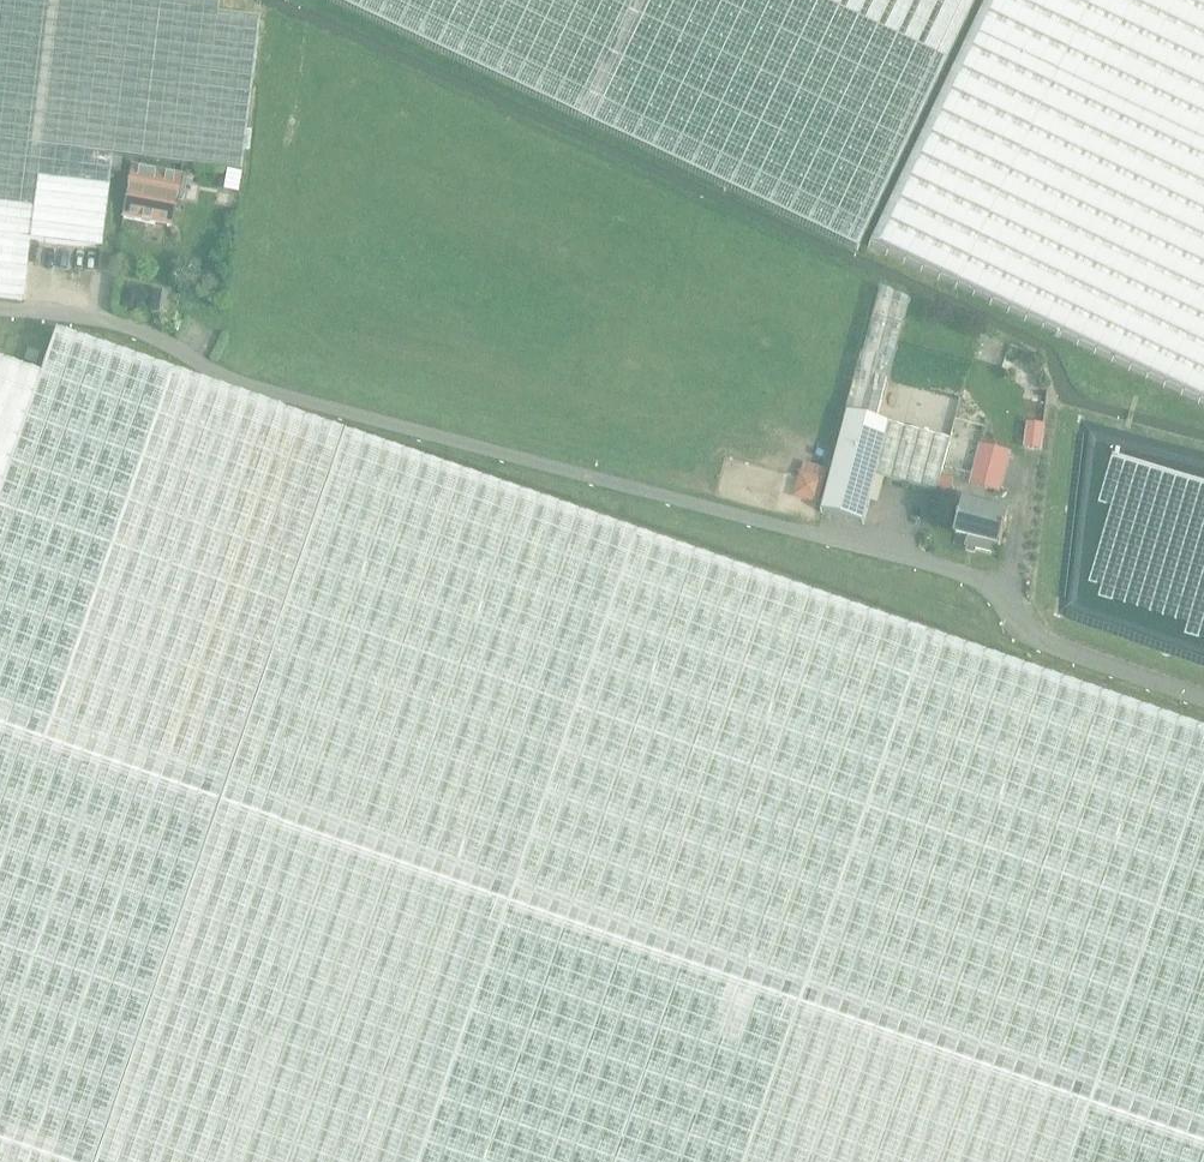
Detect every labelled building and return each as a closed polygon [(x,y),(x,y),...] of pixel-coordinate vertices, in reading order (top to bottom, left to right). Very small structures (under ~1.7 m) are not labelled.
[(30,242),(41,149),(113,158),(243,173),(259,19),(218,14),(219,0),(0,0),(0,299),(23,302),(30,242)] [(854,252),(973,0),(325,0),(854,252)] [(869,246),(1006,312),(1203,405),(1203,0),(985,0),(869,246)] [(102,251),(113,158),(41,149),(30,242),(102,251)] [(172,229),(178,199),(182,181),(133,171),(123,219),(172,229)] [(908,302),(878,289),(846,414),(847,414),(821,512),(864,523),(877,476),(949,495),(953,479),(941,476),(951,440),(876,421),(908,302)] [(154,292),(149,313),(166,316),(170,295),(154,292)] [(348,435),(54,333),(39,376),(0,362),(0,1161),(1203,1161),(1203,731),(348,435)] [(1026,450),(1038,452),(1040,452),(1043,426),(1029,425),(1026,450)] [(1000,492),(1010,454),(983,447),(972,485),(1000,492)] [(1005,532),(1007,527),(1004,526),(1008,514),(964,501),(960,515),(957,514),(956,519),(958,519),(954,533),(967,537),(963,548),(995,557),(1003,531),(1005,532)]
